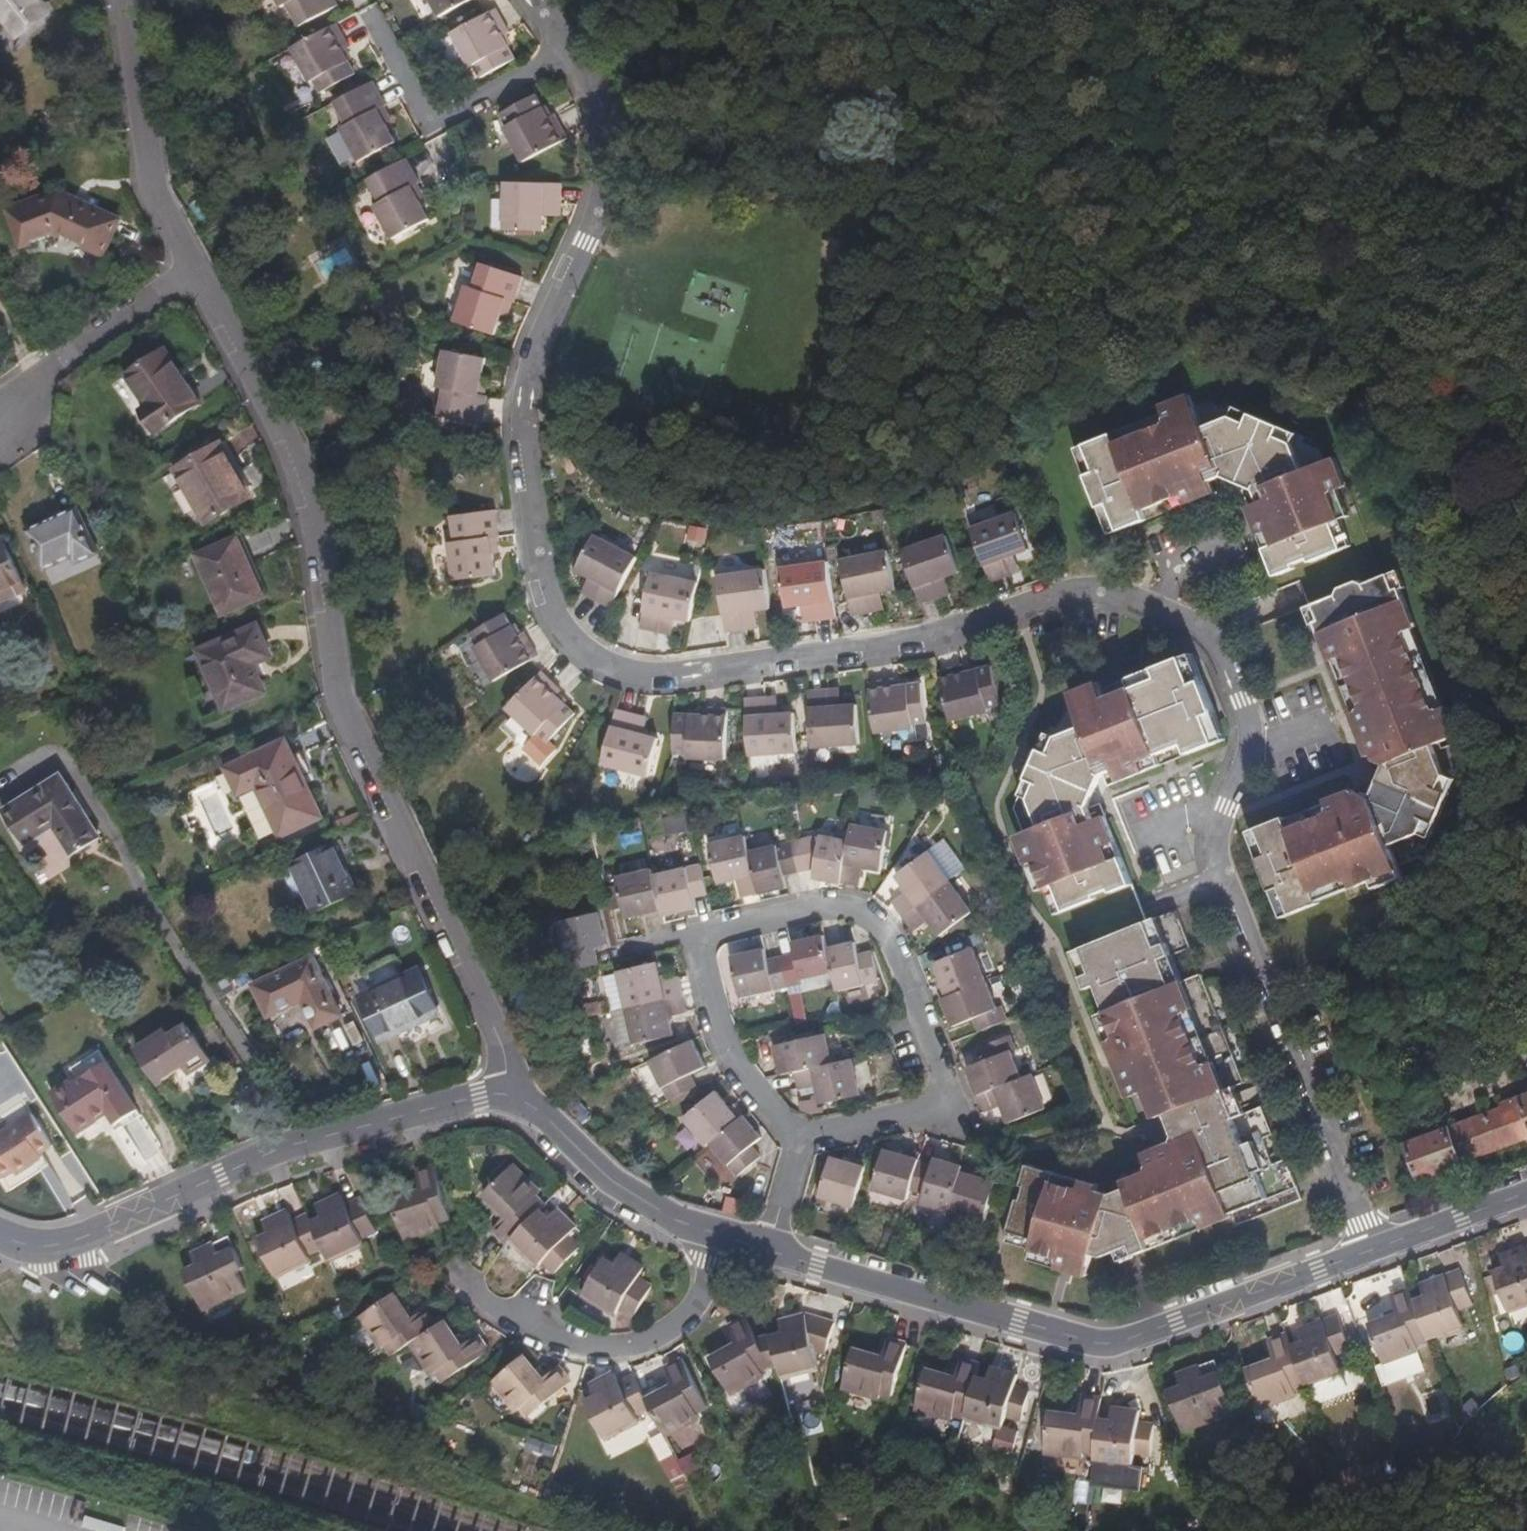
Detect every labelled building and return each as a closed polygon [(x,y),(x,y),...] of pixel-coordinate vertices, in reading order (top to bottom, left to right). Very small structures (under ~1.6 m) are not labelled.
[(40,3),(38,0),(0,0),(0,14),(10,27),(40,3)] [(275,14),(281,11),(294,32),(332,12),(325,0),(267,0),(275,14)] [(473,0),(432,0),(441,17),(473,0)] [(48,12),(40,3),(10,27),(18,36),(48,12)] [(480,79),(515,60),(503,38),(509,34),(497,10),(453,34),(471,68),(474,67),(480,79)] [(333,28),(289,52),(308,86),(311,84),(318,97),(353,78),(340,54),(345,51),(333,28)] [(387,107),(373,83),(335,104),(348,127),(341,131),(359,163),(395,142),(385,126),(378,112),(384,109),(387,107)] [(524,161),(569,139),(556,116),(551,118),(537,95),(502,114),(509,126),(505,128),(524,161)] [(392,123),(384,109),(378,112),(385,126),(392,123)] [(427,181),(413,156),(375,177),(388,201),(381,205),(399,236),(435,216),(426,200),(418,186),(424,182),(427,181)] [(432,197),(424,182),(418,186),(426,200),(432,197)] [(561,205),(562,184),(505,183),(504,230),(544,231),(544,216),(545,205),(561,205)] [(104,253),(119,219),(57,191),(9,212),(25,247),(58,233),(104,253)] [(561,217),(561,205),(545,205),(544,216),(561,217)] [(506,301),(513,303),(515,303),(524,278),(483,264),(474,289),(467,286),(455,321),(495,334),(501,315),(506,301)] [(508,317),(513,303),(506,301),(501,315),(508,317)] [(479,395),(482,380),(486,360),(445,352),(438,388),(445,389),(440,416),(483,424),(488,397),(485,396),(479,395)] [(155,433),(199,404),(192,393),(189,395),(162,353),(126,376),(150,413),(144,417),(155,433)] [(488,381),(482,380),(479,395),(485,396),(488,381)] [(1119,532),(1172,510),(1169,500),(1184,494),(1188,504),(1214,493),(1209,481),(1222,476),(1238,483),(1266,419),(1251,413),(1247,423),(1232,416),(1203,428),(1191,397),(1172,404),(1175,413),(1166,416),(1165,414),(1140,423),(1143,433),(1116,444),(1112,434),(1084,444),(1095,472),(1086,476),(1098,508),(1108,504),(1119,532)] [(1162,407),(1165,414),(1166,416),(1175,413),(1172,404),(1162,407)] [(1236,406),(1232,416),(1247,423),(1251,413),(1236,406)] [(1281,425),(1266,419),(1238,483),(1254,490),(1259,503),(1249,507),(1276,577),(1295,569),(1309,604),(1305,607),(1305,609),(1391,575),(1390,572),(1383,575),(1348,486),(1339,489),(1350,515),(1342,518),(1353,546),(1344,549),(1333,521),(1342,518),(1332,492),(1339,489),(1336,480),(1344,476),(1336,458),(1304,470),(1293,442),(1276,435),(1281,425)] [(1140,423),(1112,434),(1116,444),(1143,433),(1140,423)] [(1297,432),(1281,425),(1276,435),(1293,442),(1297,432)] [(205,524),(253,497),(223,443),(175,470),(205,524)] [(1074,448),(1086,476),(1095,472),(1084,444),(1074,448)] [(1348,486),(1344,476),(1336,480),(1339,489),(1332,492),(1342,518),(1333,521),(1344,549),(1353,546),(1342,518),(1350,515),(1339,489),(1348,486)] [(1172,510),(1188,504),(1184,494),(1169,500),(1172,510)] [(1109,536),(1119,532),(1108,504),(1098,508),(1109,536)] [(75,564),(97,554),(78,510),(28,532),(44,570),(72,557),(75,564)] [(491,538),(497,537),(500,537),(496,510),(454,516),(457,543),(449,544),(454,580),(496,574),(493,553),(491,538)] [(1016,514),(971,528),(990,581),(1009,575),(1003,558),(1014,555),(1029,549),(1016,514)] [(946,536),(902,551),(920,604),(939,598),(934,582),(944,578),(959,573),(946,536)] [(499,552),(497,537),(491,538),(493,553),(499,552)] [(222,615),(263,597),(238,538),(196,556),(222,615)] [(599,587),(591,603),(610,612),(636,563),(593,540),(575,574),(589,581),(599,587)] [(9,598),(26,591),(4,541),(0,543),(0,592),(5,589),(9,598)] [(873,592),(883,589),(898,583),(885,547),(840,563),(858,616),(878,609),(873,592)] [(1019,571),(1014,555),(1003,558),(1009,575),(1019,571)] [(815,622),(837,619),(829,562),(782,569),(786,604),(801,602),(812,601),(815,622)] [(744,610),(756,608),(771,606),(766,571),(720,578),(727,634),(747,631),(744,610)] [(1407,586),(1401,571),(1391,575),(1397,590),(1402,588),(1407,586)] [(664,615),(676,617),(691,620),(699,582),(652,572),(641,628),(661,632),(664,615)] [(1316,623),(1317,624),(1332,660),(1334,659),(1344,655),(1371,725),(1362,728),(1359,729),(1369,756),(1375,754),(1378,760),(1387,764),(1380,780),(1444,808),(1450,795),(1440,791),(1447,774),(1457,778),(1462,768),(1450,736),(1459,733),(1449,706),(1446,707),(1437,711),(1405,630),(1414,627),(1417,626),(1402,588),(1397,590),(1391,575),(1305,609),(1312,625),(1316,623)] [(949,594),(944,578),(934,582),(939,598),(949,594)] [(581,597),(591,603),(599,587),(589,581),(581,597)] [(9,598),(5,589),(0,592),(0,602),(9,598)] [(888,605),(883,589),(873,592),(878,609),(888,605)] [(804,623),(815,622),(812,601),(801,602),(804,623)] [(758,630),(756,608),(744,610),(747,631),(758,630)] [(505,615),(472,634),(479,647),(475,649),(494,682),(539,658),(525,634),(519,638),(505,615)] [(673,634),(676,617),(664,615),(661,632),(673,634)] [(224,711),(266,693),(255,666),(273,658),(259,625),(199,651),(224,711)] [(1446,707),(1414,627),(1405,630),(1437,711),(1446,707)] [(1195,654),(1184,658),(1195,685),(1205,681),(1204,678),(1195,654)] [(1334,659),(1362,728),(1371,725),(1344,655),(1334,659)] [(1072,695),(1073,695),(1084,726),(1058,737),(1057,736),(1050,754),(1041,750),(1029,778),(1038,782),(1030,799),(1021,795),(1016,808),(1037,861),(1047,888),(1056,885),(1067,911),(1058,915),(1072,952),(1082,948),(1149,921),(1124,857),(1115,860),(1109,846),(1118,842),(1108,816),(1096,821),(1091,807),(1104,776),(1117,770),(1121,782),(1148,771),(1144,761),(1159,755),(1186,745),(1189,755),(1217,744),(1207,716),(1217,712),(1205,681),(1195,685),(1184,658),(1156,669),(1160,679),(1133,690),(1129,680),(1102,690),(1099,684),(1072,695)] [(939,675),(951,724),(987,715),(986,711),(1001,707),(991,669),(967,675),(965,669),(939,675)] [(1156,669),(1129,680),(1133,690),(1160,679),(1156,669)] [(561,691),(542,674),(507,710),(535,738),(523,750),(543,767),(558,751),(550,743),(576,715),(557,697),(561,691)] [(869,685),(876,735),(913,729),(913,725),(927,723),(921,685),(896,689),(895,681),(869,685)] [(839,691),(828,692),(829,709),(841,708),(839,691)] [(809,694),(813,750),(859,746),(856,707),(841,708),(829,709),(828,692),(809,694)] [(778,700),(766,701),(768,719),(779,718),(778,700)] [(768,719),(766,701),(745,703),(750,759),(797,755),(794,717),(779,718),(768,719)] [(634,733),(638,716),(618,710),(602,766),(650,778),(659,741),(646,737),(634,733)] [(1227,740),(1217,712),(1207,716),(1217,744),(1227,740)] [(674,756),(673,758),(686,758),(686,762),(726,763),(728,714),(701,713),(700,719),(675,719),(674,756)] [(650,719),(638,716),(634,733),(646,737),(650,719)] [(1048,733),(1041,750),(1050,754),(1057,736),(1048,733)] [(280,838),(322,818),(286,741),(225,769),(237,795),(256,787),(280,838)] [(1163,765),(1159,755),(1144,761),(1148,771),(1163,765)] [(441,757),(432,767),(439,774),(448,764),(441,757)] [(73,854),(100,837),(59,774),(3,811),(24,844),(54,825),(73,854)] [(1450,795),(1457,778),(1447,774),(1440,791),(1450,795)] [(1029,778),(1021,795),(1030,799),(1038,782),(1029,778)] [(1354,788),(1257,827),(1268,855),(1259,858),(1272,890),(1281,886),(1293,914),(1320,903),(1318,900),(1315,891),(1351,877),(1354,886),(1345,890),(1349,898),(1404,877),(1397,858),(1427,846),(1431,838),(1421,833),(1428,817),(1438,821),(1444,808),(1380,780),(1373,796),(1363,791),(1357,793),(1354,788)] [(685,817),(665,822),(668,837),(688,832),(685,817)] [(1431,838),(1438,821),(1428,817),(1421,833),(1431,838)] [(852,822),(850,837),(842,880),(859,883),(863,865),(883,869),(889,828),(852,822)] [(1248,830),(1259,858),(1268,855),(1257,827),(1248,830)] [(815,875),(842,880),(850,837),(822,833),(790,840),(797,872),(817,868),(815,875)] [(760,895),(749,849),(746,838),(710,846),(719,885),(738,881),(742,899),(760,895)] [(783,876),(797,872),(790,840),(749,849),(760,895),(786,888),(783,876)] [(1124,857),(1118,842),(1109,846),(1115,860),(1124,857)] [(314,912),(357,892),(335,845),(292,864),(314,912)] [(895,902),(905,915),(952,881),(931,852),(899,875),(910,891),(895,902)] [(1039,892),(1047,888),(1037,861),(1028,865),(1039,892)] [(695,898),(708,895),(701,866),(655,876),(664,917),(697,910),(695,898)] [(605,882),(612,912),(614,921),(648,914),(650,921),(664,917),(655,876),(654,872),(605,882)] [(1318,900),(1345,890),(1354,886),(1351,877),(1315,891),(1318,900)] [(975,912),(952,881),(905,915),(916,931),(931,920),(943,935),(975,912)] [(1047,888),(1058,915),(1067,911),(1056,885),(1047,888)] [(1283,918),(1293,914),(1281,886),(1272,890),(1283,918)] [(1203,974),(1186,981),(1176,985),(1165,958),(1175,954),(1193,947),(1179,910),(1149,921),(1082,948),(1092,974),(1082,978),(1087,990),(1097,986),(1108,1012),(1119,1040),(1109,1044),(1124,1081),(1134,1077),(1141,1094),(1131,1098),(1152,1152),(1161,1148),(1164,1158),(1149,1164),(1152,1171),(1126,1182),(1128,1188),(1112,1195),(1099,1191),(1100,1187),(1084,1182),(1082,1190),(1054,1182),(1056,1174),(1028,1167),(1010,1234),(1038,1241),(1035,1251),(1092,1267),(1095,1257),(1104,1258),(1118,1253),(1133,1246),(1137,1256),(1152,1250),(1148,1241),(1230,1209),(1234,1219),(1236,1226),(1305,1199),(1290,1159),(1276,1165),(1265,1139),(1275,1135),(1264,1106),(1248,1113),(1239,1117),(1228,1090),(1238,1087),(1246,1083),(1203,974)] [(620,946),(619,941),(614,921),(612,912),(572,921),(582,970),(612,963),(609,948),(620,946)] [(828,947),(825,938),(793,945),(795,956),(782,959),(789,988),(802,985),(801,981),(834,973),(828,947)] [(828,947),(834,973),(837,988),(878,979),(872,951),(858,954),(855,941),(828,947)] [(1072,952),(1082,978),(1092,974),(1082,948),(1072,952)] [(942,1000),(985,983),(972,949),(934,964),(942,985),(937,987),(942,1000)] [(741,999),(789,988),(782,959),(767,963),(764,951),(731,959),(741,999)] [(1186,981),(1175,954),(1165,958),(1176,985),(1186,981)] [(315,1028),(341,1015),(314,958),(254,986),(268,1016),(302,1001),(315,1028)] [(618,973),(627,1008),(684,995),(680,979),(662,983),(658,964),(618,973)] [(419,969),(405,976),(373,990),(361,996),(381,1040),(439,1014),(419,969)] [(627,1008),(619,975),(602,979),(610,1012),(612,1011),(627,1008)] [(978,1033),(1006,1022),(1001,1010),(997,1011),(985,983),(942,1000),(953,1029),(973,1021),(978,1033)] [(688,1013),(684,995),(627,1008),(612,1011),(620,1047),(636,1044),(636,1046),(674,1037),(670,1017),(688,1013)] [(599,1004),(584,1007),(587,1017),(601,1014),(599,1004)] [(1098,1016),(1109,1044),(1119,1040),(1108,1012),(1098,1016)] [(190,1073),(209,1061),(186,1026),(169,1037),(165,1031),(137,1049),(160,1084),(186,1068),(190,1073)] [(980,1096),(1024,1078),(1012,1051),(1017,1049),(1011,1035),(984,1046),(989,1061),(969,1069),(980,1096)] [(780,1077),(793,1074),(832,1064),(825,1036),(773,1049),(780,1077)] [(694,1041),(652,1062),(671,1101),(698,1087),(692,1075),(707,1067),(694,1041)] [(539,1042),(529,1047),(537,1063),(547,1058),(539,1042)] [(79,1079),(87,1074),(89,1077),(108,1064),(100,1051),(72,1069),(79,1079)] [(850,1060),(832,1064),(793,1074),(798,1094),(815,1090),(819,1107),(859,1098),(850,1060)] [(117,1127),(140,1113),(108,1064),(89,1077),(87,1074),(79,1079),(53,1096),(80,1138),(99,1125),(97,1121),(108,1114),(117,1127)] [(1034,1074),(1024,1078),(980,1096),(986,1113),(1003,1106),(1010,1124),(1048,1109),(1034,1074)] [(1124,1081),(1131,1098),(1141,1094),(1134,1077),(1124,1081)] [(1248,1113),(1238,1087),(1228,1090),(1239,1117),(1248,1113)] [(707,1147),(710,1144),(743,1117),(735,1107),(730,1111),(715,1093),(684,1119),(707,1147)] [(1463,1160),(1526,1137),(1526,1096),(1503,1104),(1505,1108),(1451,1127),(1463,1160)] [(39,1155),(53,1146),(33,1115),(0,1136),(0,1175),(2,1179),(14,1171),(17,1176),(32,1167),(28,1161),(39,1155)] [(144,1162),(160,1152),(139,1117),(123,1127),(144,1162)] [(762,1140),(743,1117),(710,1144),(738,1179),(761,1161),(751,1148),(762,1140)] [(1464,1163),(1463,1160),(1451,1127),(1408,1142),(1421,1178),(1464,1163)] [(909,1197),(911,1189),(920,1159),(922,1151),(907,1147),(905,1154),(885,1148),(874,1187),(909,1197)] [(1145,1154),(1149,1164),(1164,1158),(1161,1148),(1152,1152),(1145,1154)] [(42,1160),(39,1155),(28,1161),(32,1167),(42,1160)] [(922,1201),(951,1209),(964,1163),(935,1155),(933,1163),(920,1159),(911,1189),(924,1192),(922,1201)] [(854,1210),(868,1165),(853,1161),(851,1167),(830,1161),(819,1199),(854,1210)] [(978,1167),(964,1163),(951,1209),(986,1219),(997,1180),(977,1174),(978,1167)] [(416,1170),(421,1185),(422,1191),(414,1193),(394,1199),(405,1237),(442,1226),(441,1219),(450,1216),(435,1165),(416,1170)] [(492,1230),(506,1244),(510,1240),(526,1223),(540,1209),(545,1204),(535,1196),(540,1191),(513,1165),(484,1194),(500,1209),(507,1216),(502,1221),(492,1230)] [(1084,1182),(1056,1174),(1054,1182),(1082,1190),(1084,1182)] [(412,1187),(414,1193),(422,1191),(421,1185),(412,1187)] [(330,1215),(320,1219),(312,1223),(324,1248),(330,1261),(365,1245),(361,1237),(375,1230),(361,1200),(346,1206),(340,1195),(323,1202),(330,1215)] [(314,1207),(320,1219),(330,1215),(323,1202),(314,1207)] [(557,1208),(548,1217),(555,1224),(564,1214),(557,1208)] [(495,1214),(502,1221),(507,1216),(500,1209),(495,1214)] [(555,1224),(548,1217),(540,1209),(526,1223),(510,1240),(537,1267),(542,1263),(554,1274),(579,1248),(568,1236),(577,1227),(564,1214),(555,1224)] [(1152,1250),(1234,1219),(1230,1209),(1148,1241),(1152,1250)] [(277,1230),(267,1235),(260,1239),(278,1277),(312,1260),(310,1255),(324,1248),(312,1223),(308,1215),(294,1222),(289,1211),(271,1219),(277,1230)] [(261,1223),(267,1235),(277,1230),(271,1219),(261,1223)] [(1007,1243),(1035,1251),(1038,1241),(1010,1234),(1007,1243)] [(204,1264),(197,1266),(185,1272),(202,1308),(246,1288),(237,1270),(244,1267),(229,1236),(198,1250),(204,1264)] [(1508,1252),(1512,1264),(1506,1267),(1494,1271),(1509,1311),(1526,1304),(1526,1245),(1508,1252)] [(1122,1262),(1137,1256),(1133,1246),(1118,1253),(1122,1262)] [(192,1253),(197,1266),(204,1264),(198,1250),(192,1253)] [(1089,1277),(1092,1267),(1035,1251),(1033,1261),(1089,1277)] [(1502,1254),(1506,1267),(1512,1264),(1508,1252),(1502,1254)] [(620,1254),(614,1263),(622,1268),(628,1258),(620,1254)] [(622,1268),(614,1263),(605,1259),(583,1295),(616,1315),(620,1309),(634,1317),(652,1287),(638,1278),(645,1268),(628,1258),(622,1268)] [(1461,1270),(1428,1281),(1433,1294),(1426,1296),(1413,1301),(1428,1341),(1465,1328),(1458,1309),(1472,1303),(1461,1270)] [(1422,1284),(1426,1296),(1433,1294),(1428,1281),(1422,1284)] [(1417,1344),(1428,1341),(1413,1301),(1409,1289),(1391,1296),(1396,1309),(1398,1315),(1390,1318),(1369,1325),(1382,1362),(1419,1349),(1417,1344)] [(411,1320),(405,1312),(394,1294),(360,1317),(380,1348),(387,1344),(394,1354),(410,1343),(438,1324),(428,1309),(416,1316),(411,1320)] [(411,1308),(405,1312),(411,1320),(416,1316),(411,1308)] [(1388,1312),(1390,1318),(1398,1315),(1396,1309),(1388,1312)] [(790,1332),(783,1334),(771,1336),(777,1363),(781,1378),(818,1368),(813,1349),(825,1352),(835,1323),(806,1314),(787,1319),(790,1332)] [(1338,1315),(1305,1327),(1309,1339),(1303,1341),(1291,1346),(1305,1386),(1342,1372),(1336,1354),(1350,1348),(1338,1315)] [(777,1363),(771,1336),(756,1340),(745,1317),(728,1326),(734,1337),(737,1343),(729,1347),(709,1358),(729,1393),(767,1372),(766,1366),(777,1363)] [(779,1321),(783,1334),(790,1332),(787,1319),(779,1321)] [(456,1339),(444,1320),(438,1324),(410,1343),(432,1377),(437,1373),(444,1382),(488,1353),(478,1336),(466,1343),(461,1347),(456,1339)] [(1299,1329),(1303,1341),(1309,1339),(1305,1327),(1299,1329)] [(1518,1330),(1502,1335),(1508,1353),(1524,1348),(1518,1330)] [(1305,1386),(1291,1346),(1286,1333),(1268,1340),(1273,1353),(1276,1360),(1267,1363),(1247,1370),(1260,1406),(1296,1394),(1295,1389),(1305,1386)] [(462,1335),(456,1339),(461,1347),(466,1343),(462,1335)] [(59,1349),(61,1340),(46,1336),(44,1345),(59,1349)] [(726,1342),(729,1347),(737,1343),(734,1337),(726,1342)] [(890,1338),(886,1352),(884,1357),(875,1355),(855,1350),(843,1386),(880,1398),(881,1392),(891,1395),(908,1344),(890,1338)] [(876,1349),(875,1355),(884,1357),(886,1352),(876,1349)] [(1265,1356),(1267,1363),(1276,1360),(1273,1353),(1265,1356)] [(559,1368),(548,1376),(543,1380),(537,1373),(523,1356),(491,1382),(515,1411),(521,1407),(529,1417),(571,1382),(559,1368)] [(666,1390),(647,1401),(651,1408),(665,1436),(699,1419),(697,1415),(707,1409),(682,1359),(665,1368),(671,1381),(674,1386),(666,1390)] [(953,1413),(965,1417),(976,1377),(980,1365),(961,1360),(957,1372),(955,1378),(947,1376),(927,1371),(916,1408),(951,1418),(953,1413)] [(1183,1384),(1177,1386),(1169,1389),(1185,1433),(1231,1417),(1223,1394),(1228,1392),(1216,1360),(1180,1373),(1183,1384)] [(985,1366),(982,1378),(991,1380),(994,1368),(985,1366)] [(965,1417),(964,1418),(1001,1429),(1005,1418),(1021,1422),(1030,1391),(1014,1387),(1017,1375),(994,1368),(991,1380),(982,1378),(976,1377),(965,1417)] [(542,1369),(537,1373),(543,1380),(548,1376),(542,1369)] [(949,1369),(947,1376),(955,1378),(957,1372),(949,1369)] [(603,1393),(596,1396),(587,1402),(606,1438),(640,1421),(637,1415),(651,1408),(647,1401),(634,1375),(620,1382),(615,1372),(597,1381),(603,1393)] [(1173,1376),(1177,1386),(1183,1384),(1180,1373),(1173,1376)] [(590,1385),(596,1396),(603,1393),(597,1381),(590,1385)] [(664,1384),(666,1390),(674,1386),(671,1381),(664,1384)] [(1096,1451),(1099,1418),(1102,1398),(1083,1396),(1082,1409),(1081,1416),(1072,1415),(1049,1412),(1045,1455),(1083,1459),(1084,1450),(1096,1451)] [(1112,1407),(1111,1420),(1120,1421),(1121,1409),(1112,1407)] [(1073,1408),(1072,1415),(1081,1416),(1082,1409),(1073,1408)] [(1120,1421),(1111,1420),(1099,1418),(1096,1451),(1095,1461),(1132,1465),(1133,1459),(1150,1460),(1154,1425),(1138,1423),(1139,1411),(1121,1409),(1120,1421)] [(553,1455),(555,1443),(528,1437),(526,1449),(553,1455)] [(662,1462),(671,1481),(701,1467),(691,1448),(662,1462)] [(1299,1484),(1284,1488),(1288,1502),(1303,1498),(1299,1484)] [(1103,1499),(1123,1502),(1125,1487),(1104,1485),(1103,1499)] [(83,1526),(98,1530),(125,1530),(126,1528),(86,1516),(83,1526)]
